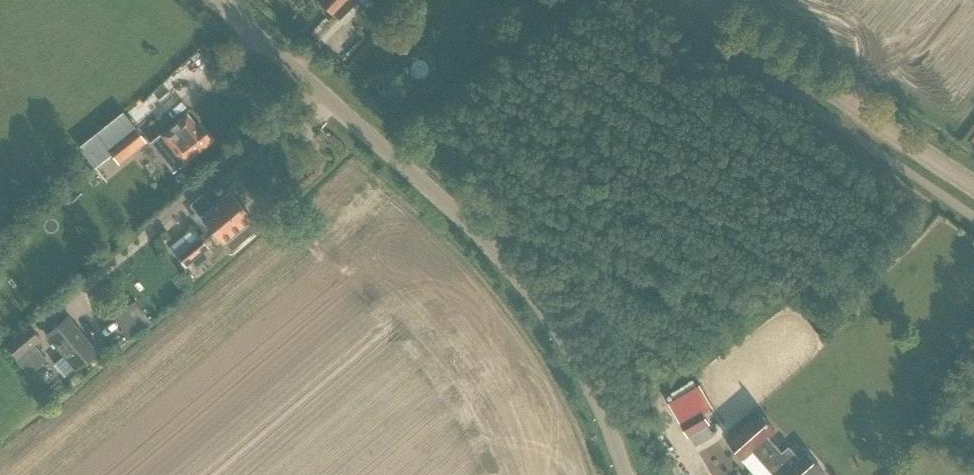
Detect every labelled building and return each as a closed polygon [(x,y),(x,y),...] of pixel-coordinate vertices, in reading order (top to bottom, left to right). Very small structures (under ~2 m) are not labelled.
[(320,2),(332,14),(345,0),(322,0),(320,2)] [(346,1),(356,9),(364,0),(346,0),(346,1)] [(122,113),(95,134),(118,163),(145,142),(122,113)] [(187,114),(151,143),(174,172),(212,141),(200,125),(197,127),(187,114)] [(252,219),(228,191),(213,204),(203,193),(185,208),(204,232),(199,236),(193,228),(169,247),(185,267),(209,247),(202,239),(211,231),(222,243),(224,241),(231,250),(255,230),(248,222),(252,219)] [(68,317),(47,334),(76,370),(98,352),(68,317)] [(17,359),(41,340),(29,326),(6,345),(17,359)] [(709,424),(702,413),(682,425),(689,436),(709,424)] [(738,455),(741,454),(745,459),(754,451),(770,469),(772,466),(780,474),(823,474),(825,473),(823,470),(808,453),(801,459),(790,447),(783,453),(769,437),(776,431),(760,413),(729,440),(733,445),(732,448),(738,455)]
